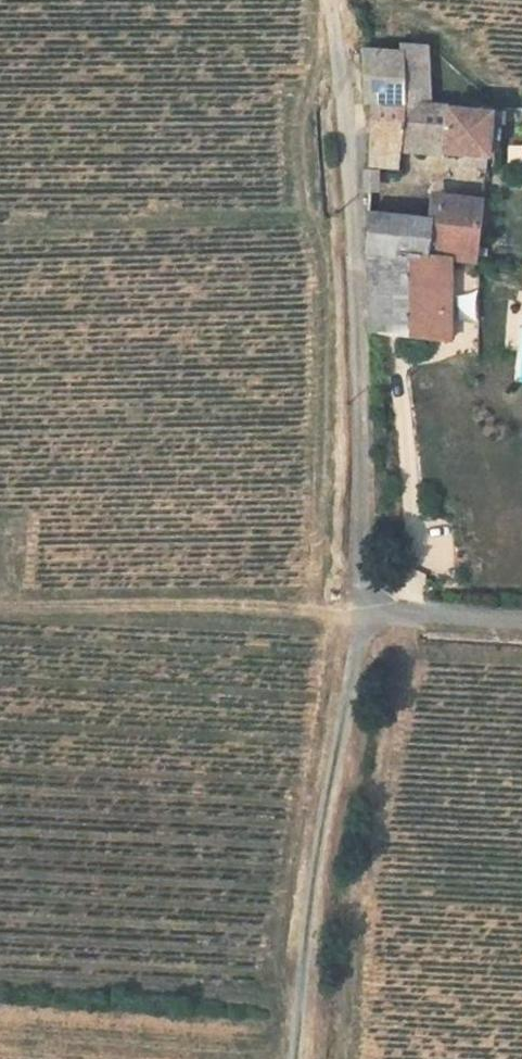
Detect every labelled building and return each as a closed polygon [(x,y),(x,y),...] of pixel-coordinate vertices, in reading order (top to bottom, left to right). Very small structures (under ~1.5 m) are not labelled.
[(368,112),(367,181),(396,182),(397,159),(455,163),(483,165),(487,119),(433,114),(400,112),(401,96),(434,98),(436,49),(404,48),(403,57),(363,54),(360,111),(368,112)] [(433,114),(434,98),(401,96),(400,112),(433,114)] [(487,119),(483,165),(489,165),(490,155),(498,155),(500,120),(487,119)] [(483,165),(455,163),(454,173),(482,175),(483,165)] [(422,232),(367,229),(367,265),(373,275),(366,349),(446,355),(448,268),(471,269),(476,233),(478,213),(422,210),(422,232)]
